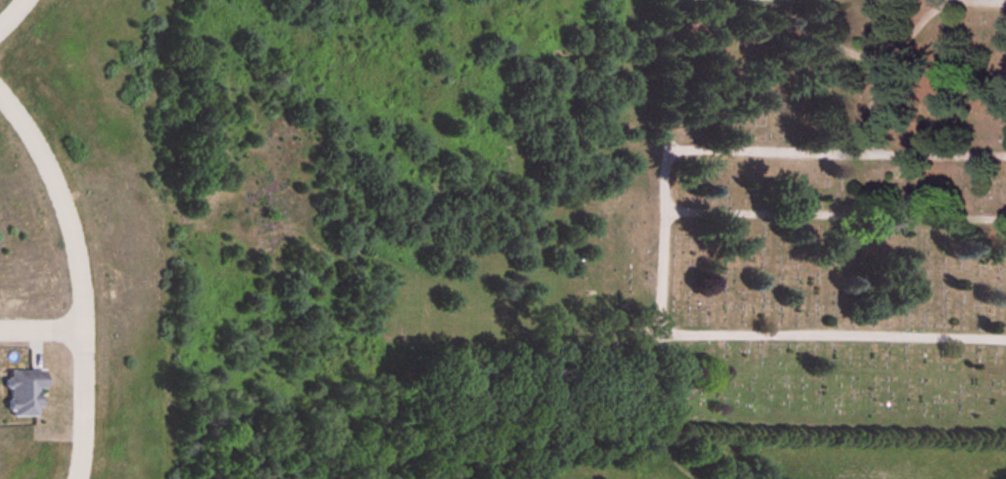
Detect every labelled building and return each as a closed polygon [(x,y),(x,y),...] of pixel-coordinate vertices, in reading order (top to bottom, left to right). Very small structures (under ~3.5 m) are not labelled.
[(39,370),(6,370),(6,416),(39,416),(39,370)]
